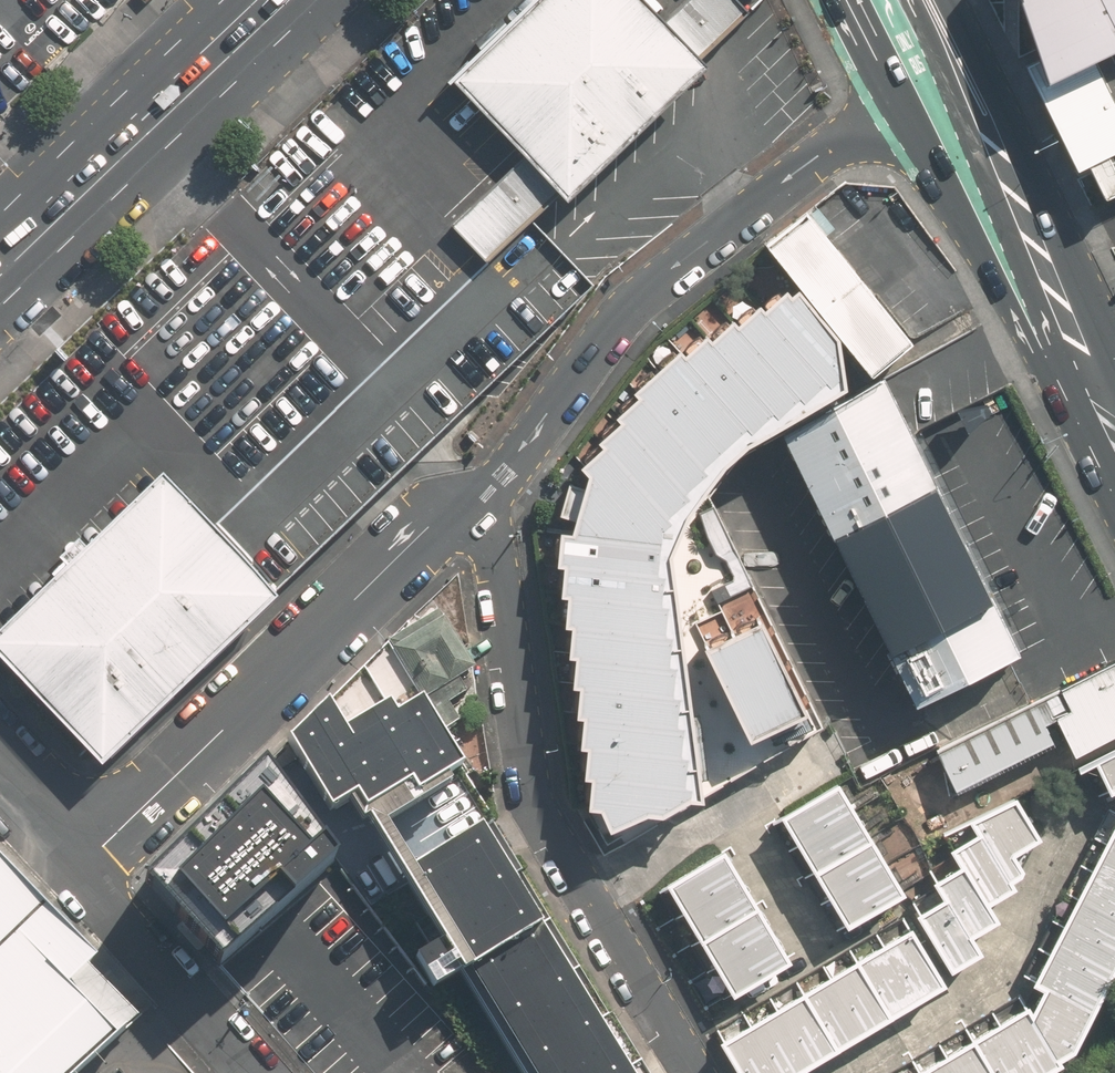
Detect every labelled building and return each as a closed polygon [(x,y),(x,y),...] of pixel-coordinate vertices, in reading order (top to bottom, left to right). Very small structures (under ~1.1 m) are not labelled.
[(649,0),(534,0),(454,77),(519,145),(446,215),(493,263),(764,4),(759,0),(686,0),(667,18),(649,0)] [(1033,74),(1097,198),(1114,190),(1114,0),(1010,0),(1033,74)] [(810,210),(757,258),(853,388),(911,343),(810,210)] [(784,297),(778,292),(695,338),(626,392),(624,399),(581,445),(571,475),(564,527),(548,529),(550,562),(559,620),(566,686),(572,744),(584,789),(599,801),(609,824),(702,803),(667,553),(691,500),(739,446),(827,399),(821,347),(784,297)] [(1004,664),(1008,663),(873,387),(763,440),(898,716),(1004,664)] [(0,626),(0,665),(93,765),(268,604),(156,483),(0,626)] [(787,718),(744,616),(687,639),(730,742),(787,718)] [(417,701),(468,672),(438,620),(387,649),(417,701)] [(1114,737),(1114,669),(1112,664),(1024,706),(929,753),(948,796),(1048,748),(1040,732),(1039,729),(1049,724),(1064,758),(1066,763),(1114,737)] [(502,1072),(624,1072),(417,705),(392,718),(385,706),(342,732),(327,707),(272,760),(309,825),(334,810),(436,991),(448,983),(502,1072)] [(1047,1072),(1043,1067),(1058,1058),(1114,951),(1114,753),(1082,769),(1097,800),(1106,797),(1112,813),(1107,820),(1021,973),(1053,985),(1042,1011),(1034,1002),(1030,1006),(1021,994),(939,1042),(887,1072),(1046,1072),(1047,1072)] [(160,874),(228,967),(338,879),(258,777),(160,874)] [(908,891),(842,780),(786,813),(852,924),(908,891)] [(907,920),(941,979),(973,961),(962,943),(988,928),(978,910),(1006,894),(1001,887),(1012,881),(1014,875),(1005,861),(1032,846),(1030,842),(1039,836),(1014,800),(959,828),(966,840),(940,855),(950,872),(923,888),(933,905),(907,920)] [(727,848),(671,881),(736,990),(792,957),(727,848)] [(136,1029),(132,1023),(140,1016),(93,970),(104,958),(0,852),(0,1072),(88,1072),(136,1029)] [(329,896),(263,940),(349,1067),(400,1033),(374,995),(390,985),(329,896)] [(900,934),(711,1046),(727,1072),(798,1072),(935,992),(900,934)]
